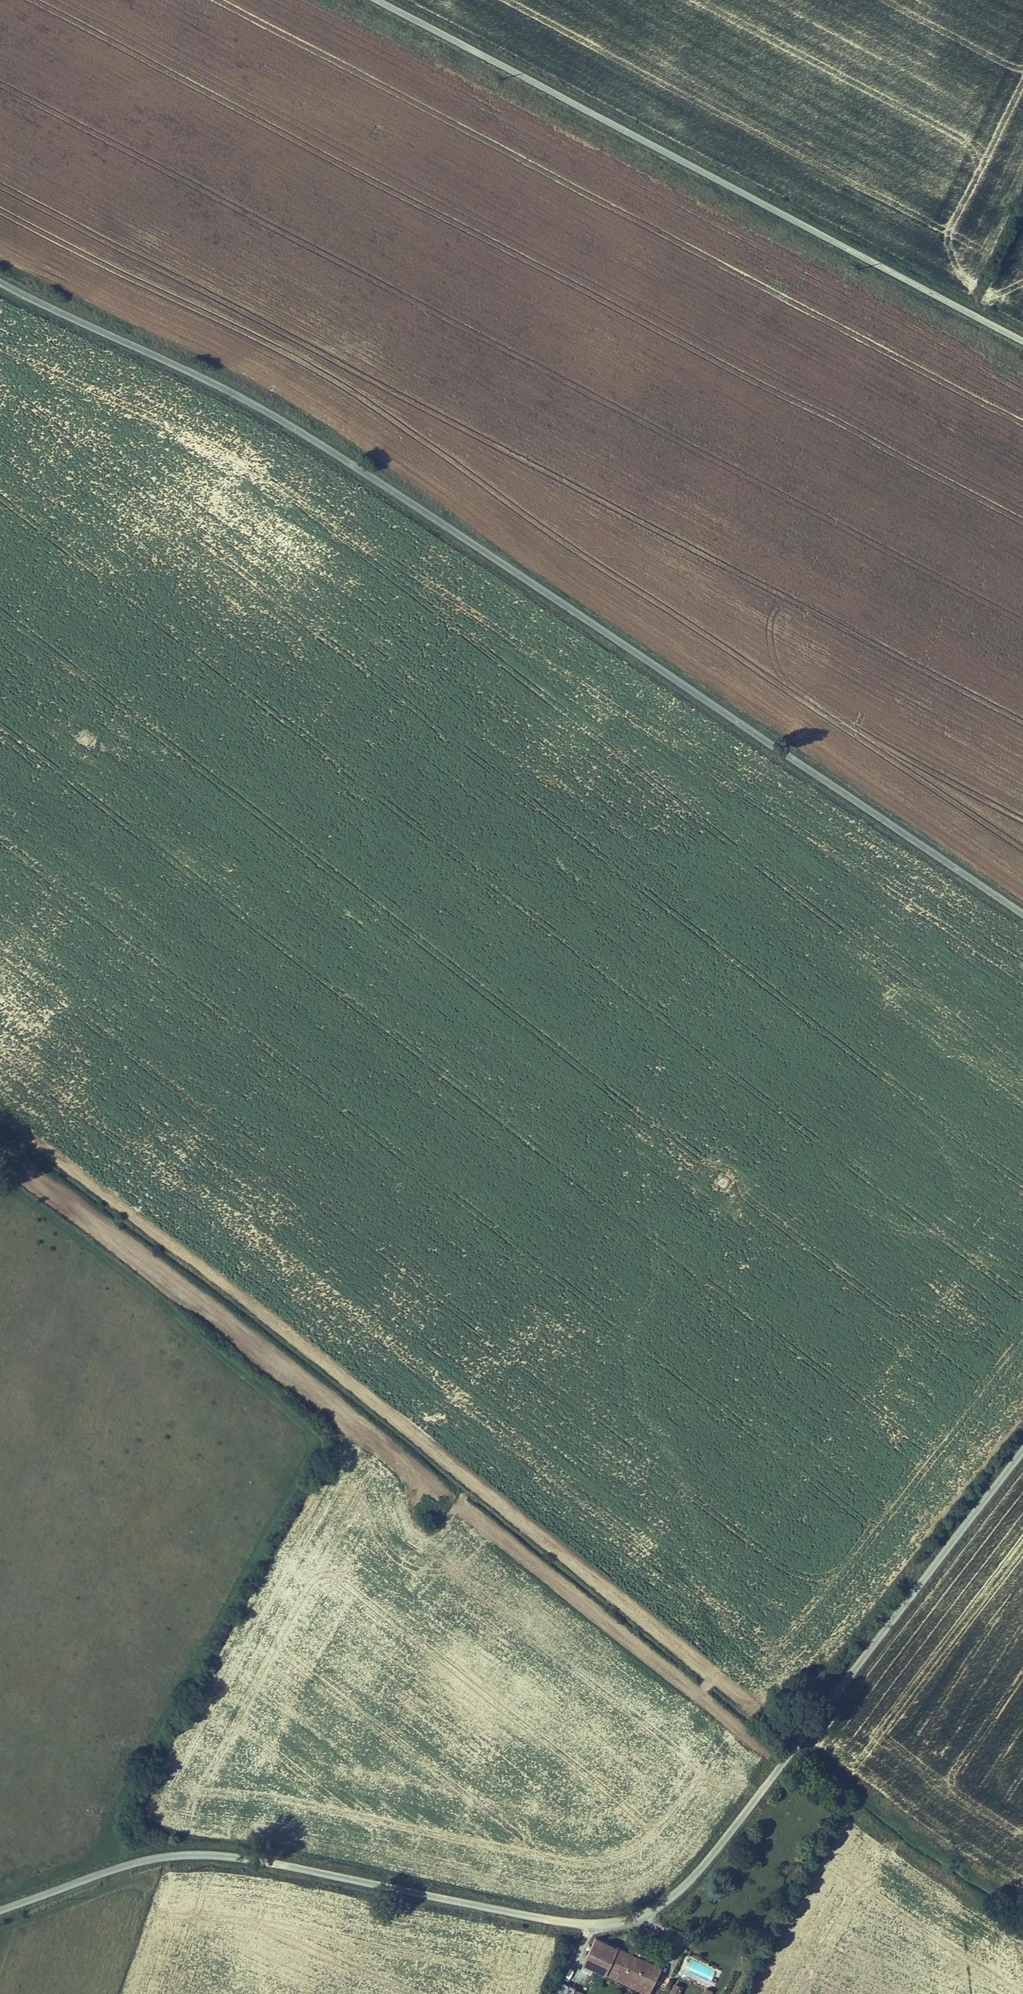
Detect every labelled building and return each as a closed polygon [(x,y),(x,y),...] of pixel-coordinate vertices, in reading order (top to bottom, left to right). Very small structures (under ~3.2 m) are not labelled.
[(605,1974),(616,1951),(591,1939),(579,1962),(605,1974)] [(658,1972),(616,1951),(605,1974),(639,1991),(637,1993),(647,1993),(650,1989),(644,1986),(650,1975),(655,1978),(658,1972)] [(644,1986),(650,1989),(655,1978),(650,1975),(644,1986)] [(658,1975),(654,1987),(661,1989),(665,1977),(658,1975)] [(671,1982),(671,1993),(681,1993),(681,1982),(671,1982)] [(554,1983),(549,1993),(574,1993),(569,1992),(570,1990),(554,1983)] [(705,1993),(711,1993),(713,1988),(705,1986),(703,1993),(705,1993)]
